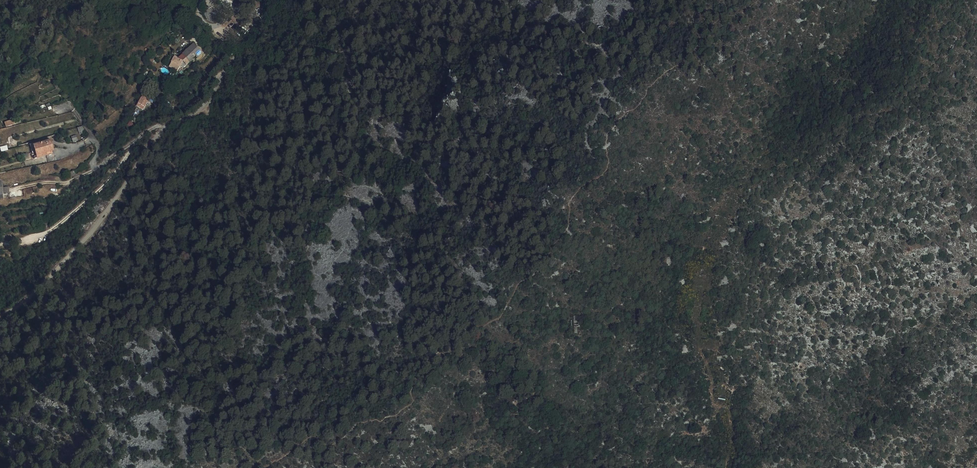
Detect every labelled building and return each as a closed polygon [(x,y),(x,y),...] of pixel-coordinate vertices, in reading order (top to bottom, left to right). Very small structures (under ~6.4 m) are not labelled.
[(188,66),(187,64),(185,62),(186,60),(187,61),(193,55),(189,51),(177,60),(184,69),(188,66)] [(138,112),(140,113),(143,107),(140,105),(142,102),(139,100),(131,111),(136,115),(138,112)] [(33,165),(42,162),(41,160),(49,157),(45,146),(37,149),(35,146),(27,149),(33,165)]
